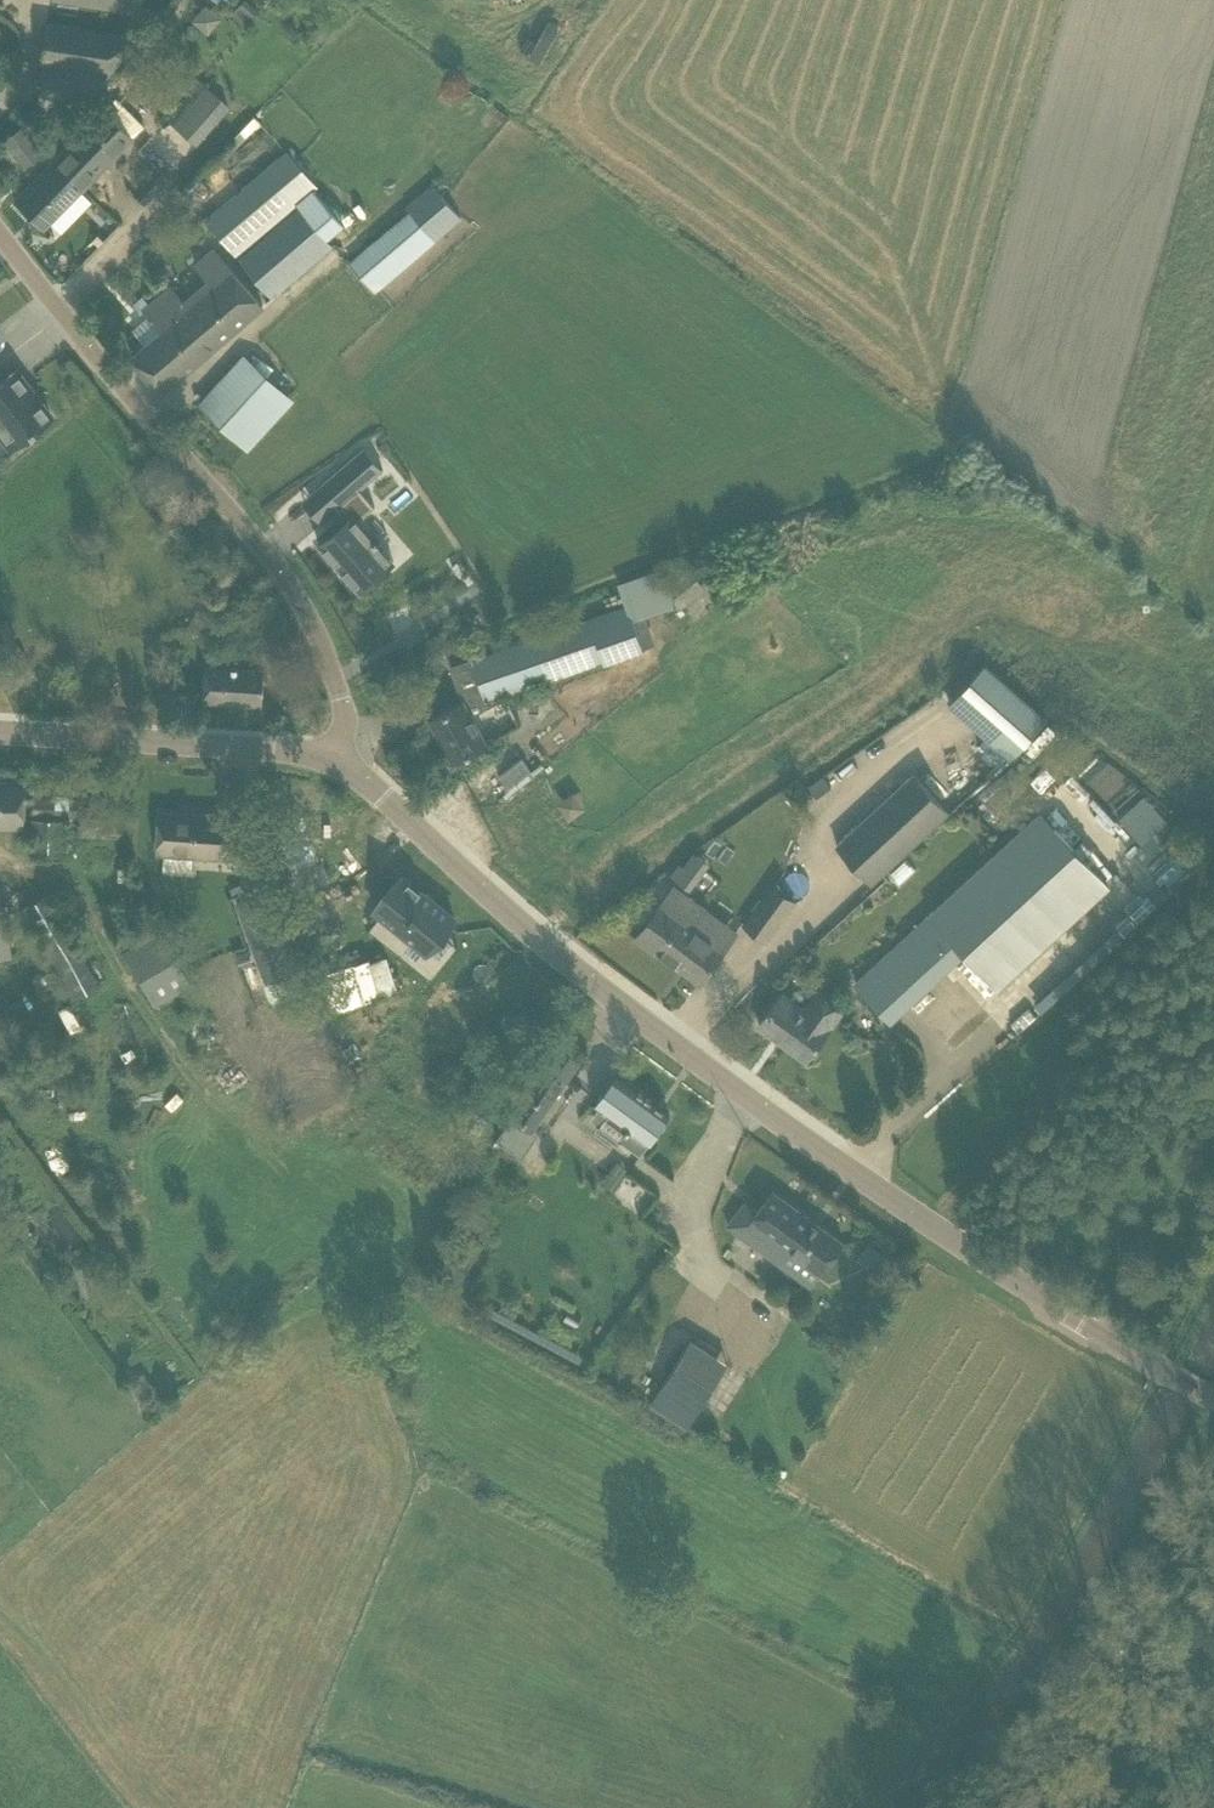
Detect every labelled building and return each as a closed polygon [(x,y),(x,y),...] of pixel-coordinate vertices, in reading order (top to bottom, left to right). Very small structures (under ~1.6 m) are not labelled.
[(139,13),(142,0),(61,0),(139,13)] [(48,22),(41,62),(110,72),(137,37),(48,22)] [(170,123),(196,145),(230,106),(205,83),(170,123)] [(116,100),(53,162),(82,189),(130,143),(134,139),(132,137),(143,127),(116,100)] [(23,165),(39,154),(19,127),(4,139),(23,165)] [(297,205),(317,188),(318,187),(287,152),(285,154),(280,148),(271,155),(270,154),(256,165),(263,174),(207,220),(235,254),(297,205)] [(59,211),(82,189),(53,162),(14,200),(42,228),(59,211)] [(409,211),(350,262),(376,292),(462,219),(433,184),(406,207),(409,211)] [(324,196),(317,188),(297,205),(301,210),(240,259),(272,298),(334,247),(327,238),(346,223),(324,196)] [(213,286),(189,307),(220,342),(263,304),(214,249),(195,265),(213,286)] [(162,392),(220,342),(189,307),(171,286),(143,310),(161,331),(132,357),(162,392)] [(200,404),(244,444),(285,399),(241,359),(200,404)] [(0,382),(0,436),(9,448),(51,416),(15,370),(0,382)] [(331,532),(318,543),(341,570),(341,569),(361,591),(394,562),(377,543),(379,541),(376,537),(374,539),(358,521),(375,507),(360,490),(383,471),(381,469),(380,470),(381,470),(374,476),(357,456),(363,450),(364,451),(365,450),(363,448),(323,483),(351,516),(332,532),(331,532)] [(663,599),(653,571),(623,582),(635,617),(668,606),(665,598),(663,599)] [(486,744),(471,716),(489,707),(486,701),(602,660),(604,665),(641,651),(625,605),(472,660),(480,683),(458,691),(462,702),(430,718),(453,762),(486,744)] [(986,662),(949,702),(1010,758),(1047,718),(986,662)] [(265,670),(206,666),(204,699),(263,702),(265,670)] [(952,811),(915,772),(836,845),(872,885),(952,811)] [(22,781),(0,781),(0,827),(22,827),(22,781)] [(1120,819),(1147,845),(1172,819),(1146,793),(1120,819)] [(31,798),(30,817),(79,820),(78,833),(125,835),(127,803),(67,798),(67,800),(31,798)] [(965,954),(997,989),(1110,884),(1041,809),(855,982),(893,1022),(965,954)] [(157,852),(165,852),(164,871),(193,872),(194,855),(235,858),(238,817),(160,812),(157,852)] [(64,858),(65,821),(30,820),(29,858),(64,858)] [(694,888),(715,859),(697,846),(676,876),(694,888)] [(407,881),(401,875),(371,906),(376,911),(363,925),(393,953),(406,940),(420,953),(450,922),(418,891),(419,891),(418,890),(417,891),(408,882),(408,881),(407,880),(407,881)] [(792,904),(770,889),(742,927),(764,943),(792,904)] [(273,890),(237,903),(267,984),(303,971),(273,890)] [(724,949),(697,930),(707,916),(672,890),(636,939),(656,953),(658,950),(700,981),(724,949)] [(49,893),(22,908),(72,999),(100,984),(49,893)] [(11,957),(0,895),(0,959),(11,957)] [(195,985),(165,930),(125,952),(156,1007),(195,985)] [(383,957),(318,980),(330,1015),(395,992),(383,957)] [(62,988),(52,969),(33,979),(42,998),(62,988)] [(840,1012),(815,993),(805,1006),(784,991),(759,1024),(806,1060),(829,1029),(828,1028),(840,1012)] [(511,1119),(530,1133),(579,1062),(560,1048),(511,1119)] [(640,1155),(669,1116),(662,1110),(663,1109),(662,1108),(659,1112),(655,1109),(658,1105),(657,1104),(656,1105),(615,1076),(594,1104),(630,1130),(621,1141),(640,1155)] [(821,1274),(844,1243),(772,1191),(758,1211),(745,1201),(728,1225),(777,1261),(786,1249),(821,1274)] [(692,1340),(650,1404),(686,1427),(728,1363),(692,1340)] [(143,1373),(134,1381),(156,1407),(171,1394),(160,1382),(155,1387),(143,1373)]
